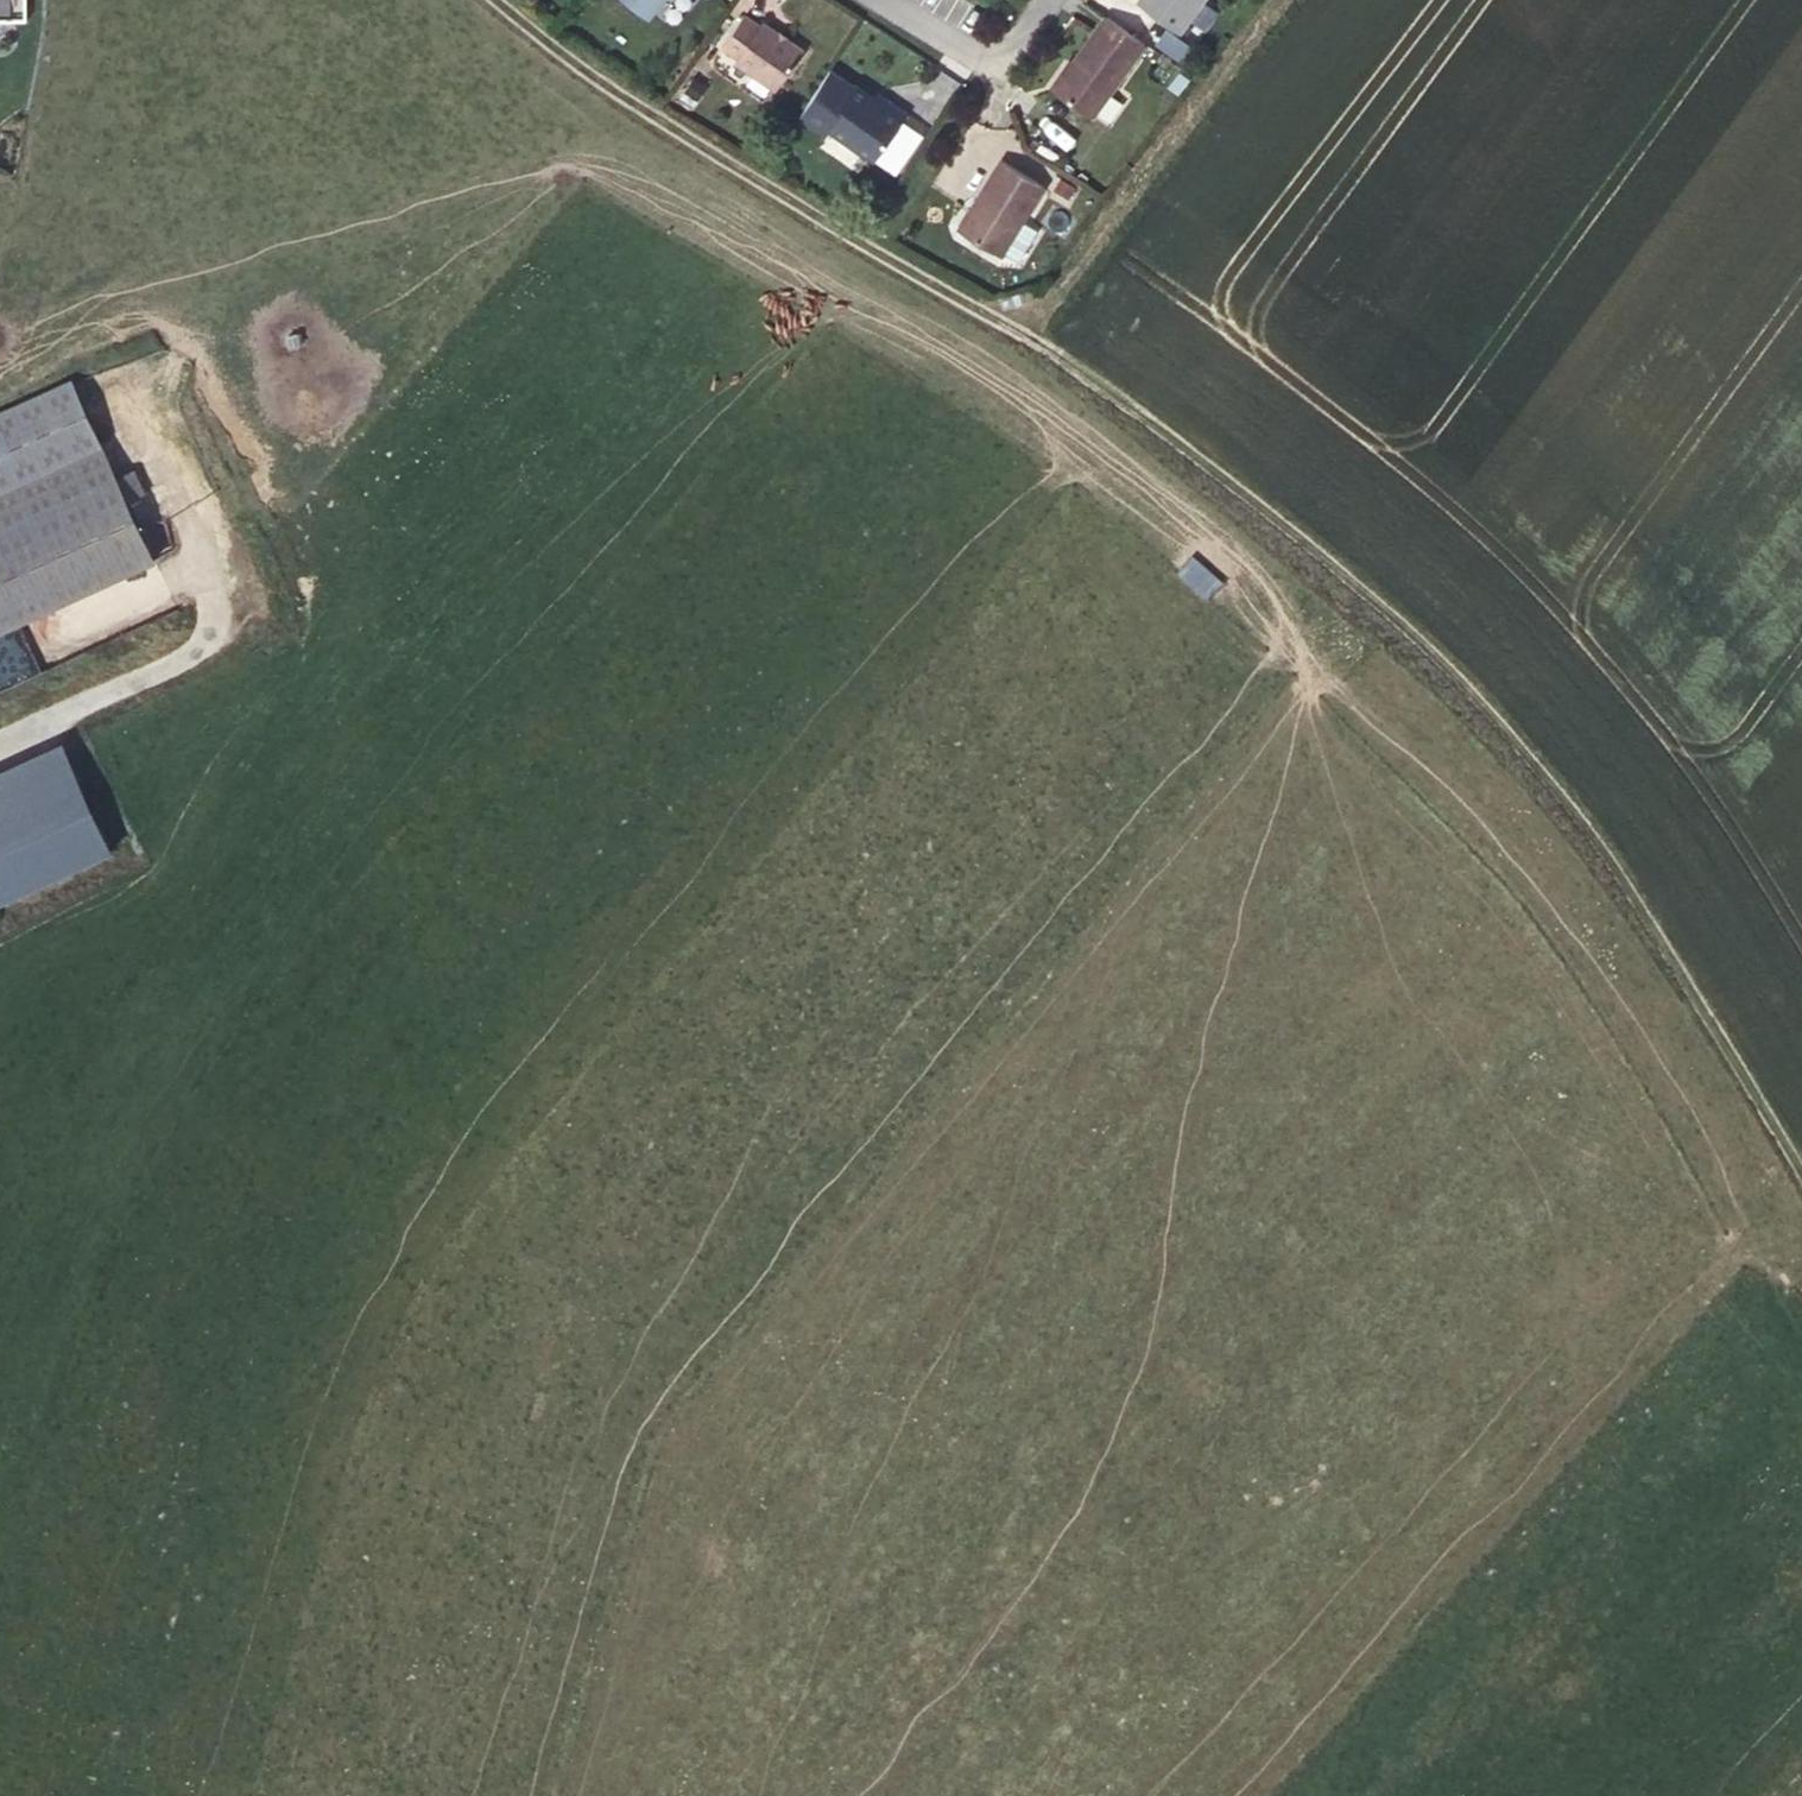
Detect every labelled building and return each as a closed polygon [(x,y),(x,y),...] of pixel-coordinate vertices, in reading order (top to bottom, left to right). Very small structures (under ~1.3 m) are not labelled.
[(644,12),(652,11),(661,0),(629,0),(644,12)] [(1138,2),(1180,32),(1203,0),(1139,0),(1138,2)] [(804,50),(763,21),(761,25),(745,14),(723,46),(739,57),(736,60),(777,89),(804,50)] [(1141,40),(1106,15),(1053,89),(1092,118),(1136,56),(1131,53),(1141,40)] [(1146,43),(1141,40),(1131,53),(1136,56),(1146,43)] [(908,113),(889,99),(884,105),(854,84),(842,101),(843,106),(828,127),(876,158),(908,113)] [(1044,185),(1001,159),(959,229),(1002,255),(1044,185)] [(0,421),(0,498),(114,446),(85,383),(0,421)] [(167,565),(140,504),(130,482),(114,446),(0,498),(0,639),(167,565)] [(147,475),(130,482),(140,504),(156,497),(147,475)] [(1176,573),(1208,599),(1222,581),(1190,556),(1176,573)]
